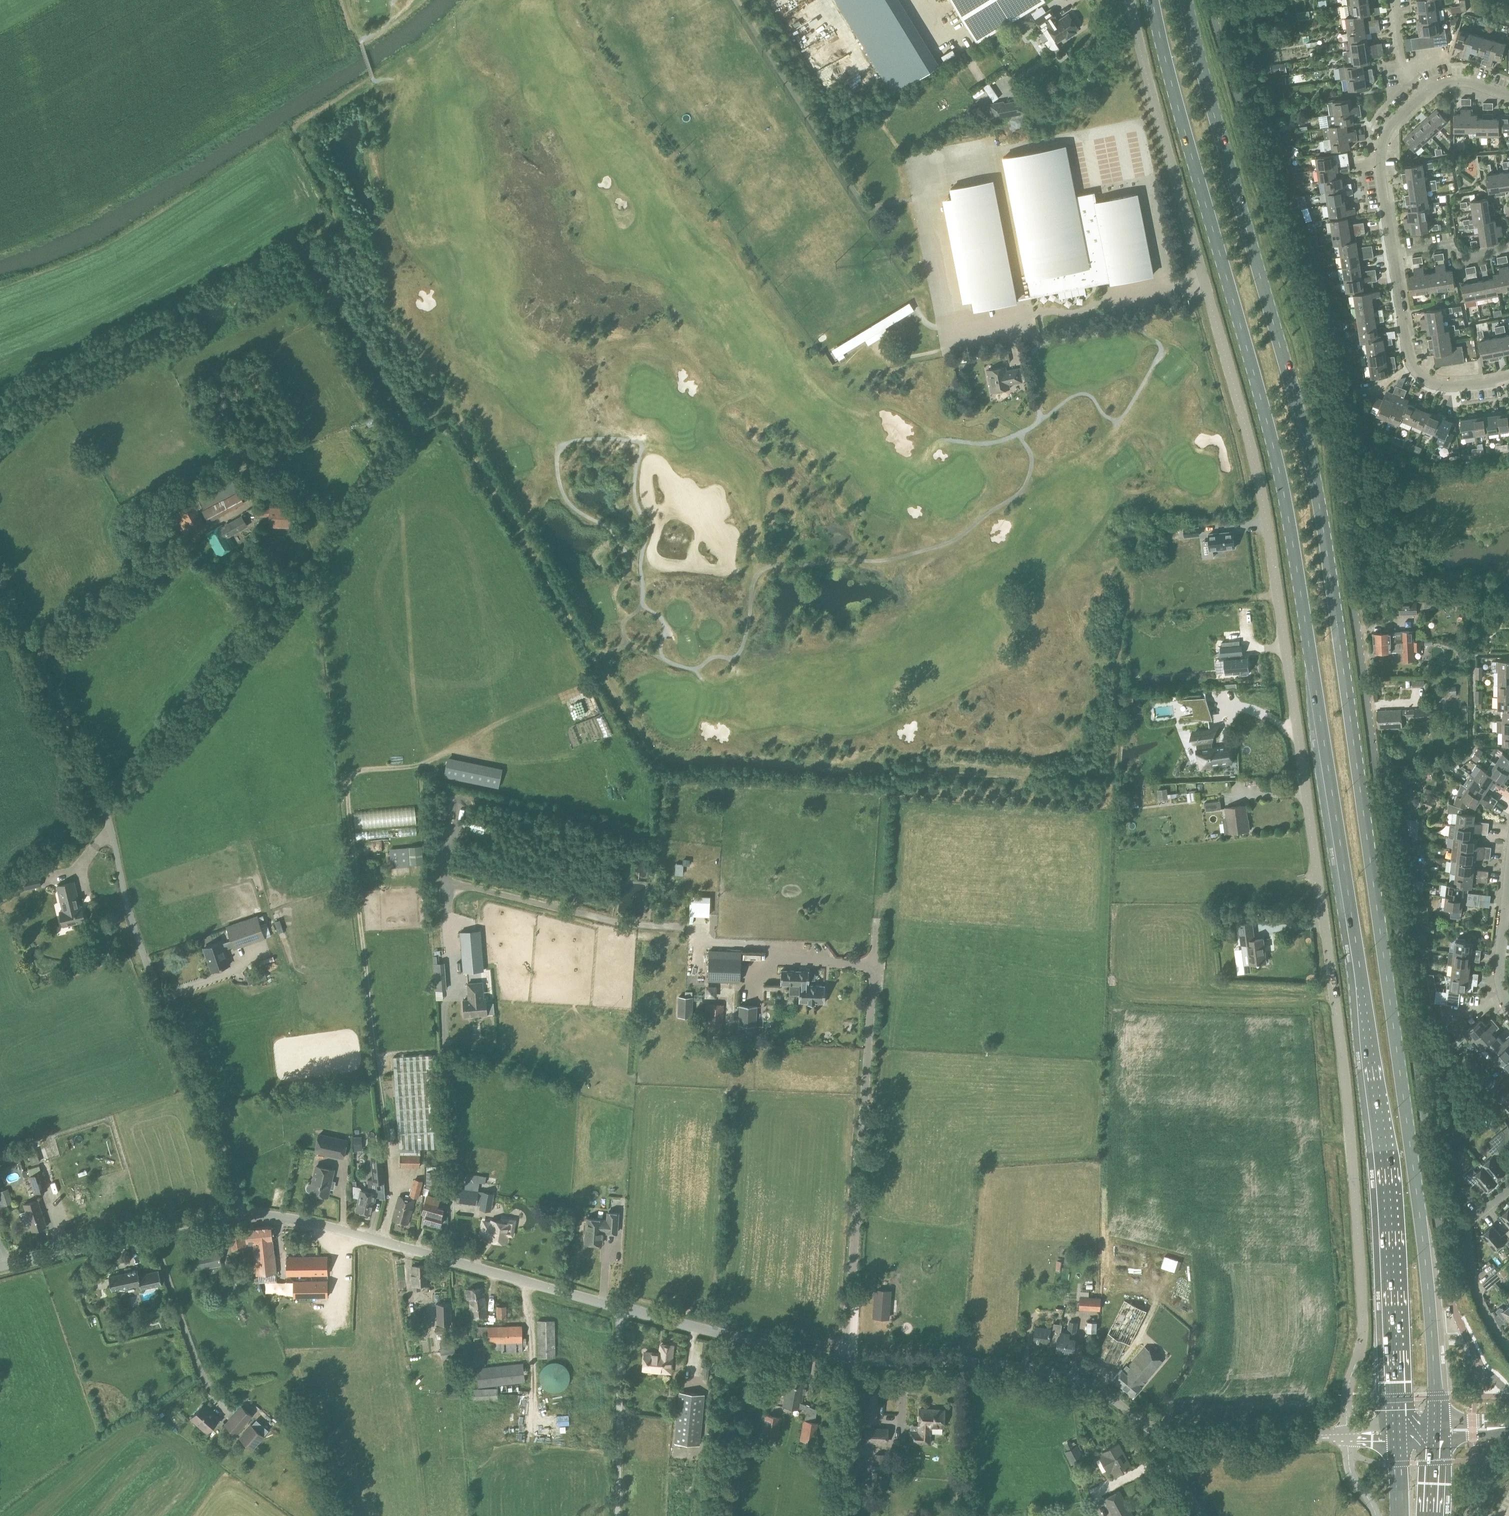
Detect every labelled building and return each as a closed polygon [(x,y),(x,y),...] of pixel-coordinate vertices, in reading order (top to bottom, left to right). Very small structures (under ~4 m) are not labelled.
[(877,69),(883,79),(892,94),(939,65),(899,0),(835,0),(877,69)] [(1033,7),(1035,10),(1038,8),(1037,5),(1044,0),(950,0),(976,42),(1012,20),(1033,7)] [(1436,0),(1418,0),(1419,7),(1416,7),(1417,12),(1419,12),(1419,11),(1437,9),(1436,0)] [(1346,16),(1346,17),(1353,16),(1364,15),(1379,13),(1378,7),(1374,7),(1373,9),(1370,9),(1369,2),(1352,4),(1348,5),(1345,5),(1346,16)] [(1050,10),(1046,13),(1042,6),(1039,8),(1038,8),(1035,10),(1030,14),(1028,11),(1012,21),(1020,32),(1036,22),(1040,28),(1046,24),(1048,28),(1047,28),(1056,42),(1067,35),(1068,37),(1075,32),(1074,30),(1077,28),(1068,15),(1056,22),(1054,19),(1056,18),(1050,10)] [(1418,24),(1438,21),(1441,21),(1439,9),(1437,9),(1419,11),(1419,12),(1420,19),(1418,19),(1418,24)] [(1346,17),(1348,29),(1380,24),(1379,19),(1369,20),(1368,22),(1365,22),(1364,15),(1353,16),(1346,17)] [(1434,34),(1436,46),(1442,45),(1441,39),(1447,38),(1446,32),(1440,33),(1438,21),(1418,24),(1419,28),(1422,28),(1423,35),(1429,35),(1434,34)] [(1381,31),(1380,24),(1348,29),(1350,41),(1367,38),(1366,31),(1369,31),(1370,32),(1381,31)] [(1471,33),(1459,30),(1454,46),(1462,48),(1461,51),(1459,52),(1458,57),(1464,58),(1471,33)] [(1471,51),(1478,53),(1483,36),(1471,33),(1464,58),(1470,59),(1471,55),(1470,54),(1471,51)] [(1483,36),(1478,53),(1485,55),(1485,58),(1483,59),(1482,63),(1487,65),(1494,39),(1483,36)] [(1368,46),(1367,38),(1350,41),(1351,50),(1343,51),(1344,54),(1351,53),(1384,48),(1383,42),(1373,44),(1371,46),(1368,46)] [(1506,43),(1494,39),(1487,65),(1493,66),(1494,62),(1493,60),(1494,57),(1501,60),(1506,43)] [(1346,66),(1353,65),(1363,64),(1371,63),(1370,55),(1373,54),(1374,56),(1384,54),(1384,48),(1351,53),(1344,54),(1344,57),(1348,62),(1349,65),(1346,65),(1346,66)] [(1281,71),(1280,68),(1286,67),(1286,63),(1271,65),(1272,73),(1281,71)] [(1353,65),(1346,66),(1339,67),(1341,79),(1348,78),(1374,74),(1373,68),(1368,69),(1367,71),(1364,71),(1363,64),(1353,65)] [(1375,80),(1374,74),(1348,78),(1349,90),(1366,87),(1365,80),(1368,80),(1370,81),(1375,80)] [(1280,77),(1270,79),(1271,85),(1281,84),(1280,77)] [(1284,91),(1275,92),(1276,100),(1285,98),(1284,91)] [(1335,114),(1361,109),(1360,104),(1356,105),(1355,106),(1352,107),(1350,98),(1333,101),(1328,102),(1330,115),(1335,114)] [(1023,99),(1022,99),(1004,102),(1004,101),(987,104),(990,120),(1026,113),(1028,112),(1026,99),(1024,99),(1023,99)] [(1335,114),(1336,125),(1347,124),(1354,124),(1353,115),(1356,115),(1358,116),(1362,115),(1361,109),(1335,114)] [(1429,116),(1440,129),(1448,121),(1437,109),(1429,116)] [(1455,131),(1466,131),(1466,109),(1461,109),(1461,114),(1454,114),(1455,131)] [(1466,131),(1476,131),(1477,131),(1477,118),(1478,118),(1478,114),(1471,114),(1471,109),(1466,109),(1466,131)] [(1284,114),(1285,121),(1295,120),(1295,119),(1299,119),(1301,113),(1297,112),(1294,113),(1294,112),(1284,114)] [(1477,135),(1488,135),(1488,113),(1483,113),(1483,118),(1478,118),(1477,118),(1477,131),(1476,131),(1476,135),(1477,135)] [(1493,113),(1488,113),(1488,135),(1499,135),(1499,131),(1499,119),(1493,119),(1493,113)] [(1499,119),(1499,131),(1508,131),(1508,114),(1499,114),(1499,119)] [(1432,136),(1440,129),(1429,116),(1420,124),(1432,136)] [(1329,126),(1331,138),(1357,134),(1356,129),(1352,129),(1351,131),(1348,131),(1347,124),(1336,125),(1329,126)] [(1424,143),(1432,136),(1420,124),(1412,131),(1424,143)] [(1415,152),(1415,151),(1424,143),(1412,131),(1411,132),(1404,139),(1415,152)] [(1358,140),(1357,134),(1331,138),(1323,139),(1325,152),(1350,148),(1349,140),(1352,140),(1354,141),(1358,140)] [(1111,283),(1152,275),(1136,194),(1096,202),(1094,192),(1074,195),(1064,145),(1003,157),(1030,296),(1110,281),(1111,283)] [(1316,157),(1318,169),(1350,164),(1349,159),(1348,152),(1316,157)] [(1284,158),(1283,159),(1284,164),(1285,164),(1286,167),(1293,166),(1292,157),(1284,158)] [(1423,163),(1410,165),(1406,166),(1407,173),(1402,174),(1403,178),(1425,175),(1423,163)] [(1351,170),(1350,164),(1318,169),(1320,182),(1324,181),(1324,180),(1337,179),(1337,178),(1336,171),(1339,171),(1340,172),(1351,170)] [(1501,195),(1506,195),(1505,189),(1508,189),(1508,172),(1498,173),(1501,195)] [(1501,195),(1498,173),(1487,175),(1489,192),(1496,191),(1497,196),(1501,195)] [(1426,186),(1425,175),(1403,178),(1404,183),(1409,183),(1409,188),(1426,186)] [(1342,178),(1337,178),(1337,179),(1324,180),(1324,181),(1326,193),(1352,189),(1351,183),(1347,184),(1346,185),(1343,186),(1342,178)] [(974,310),(1015,302),(991,180),(950,188),(974,310)] [(1428,197),(1426,186),(1409,188),(1410,194),(1406,195),(1406,200),(1428,197)] [(1353,195),(1352,189),(1326,193),(1328,204),(1346,201),(1345,194),(1347,194),(1349,195),(1353,195)] [(1305,196),(1298,197),(1299,209),(1299,208),(1307,207),(1305,196)] [(1413,210),(1426,208),(1429,208),(1430,207),(1428,197),(1406,200),(1407,206),(1412,205),(1413,210)] [(1471,201),(1472,212),(1494,209),(1493,204),(1488,204),(1487,198),(1471,201)] [(1347,209),(1346,201),(1328,204),(1330,217),(1356,213),(1355,207),(1351,207),(1350,209),(1347,209)] [(1312,220),(1307,208),(1302,210),(1306,222),(1312,220)] [(1426,208),(1413,210),(1408,211),(1409,218),(1404,218),(1405,222),(1427,219),(1426,208)] [(1495,213),(1494,209),(1472,212),(1474,223),(1478,223),(1478,222),(1491,220),(1490,214),(1495,213)] [(1331,220),(1333,233),(1365,228),(1364,222),(1354,224),(1353,225),(1349,226),(1348,218),(1331,220)] [(1412,233),(1413,233),(1429,230),(1427,219),(1405,222),(1406,228),(1411,227),(1412,233)] [(1495,219),(1491,220),(1478,222),(1478,223),(1480,233),(1502,230),(1501,225),(1496,226),(1495,220),(1495,219)] [(1365,228),(1333,233),(1334,245),(1339,244),(1352,242),(1351,241),(1351,235),(1354,234),(1356,235),(1366,234),(1365,228)] [(1503,235),(1502,230),(1480,233),(1482,245),(1498,242),(1498,235),(1503,235)] [(1341,256),(1373,251),(1372,245),(1362,247),(1361,248),(1358,249),(1357,241),(1351,241),(1352,242),(1339,244),(1341,256)] [(1373,251),(1341,256),(1343,268),(1360,265),(1359,258),(1362,257),(1364,258),(1374,257),(1373,251)] [(1433,290),(1444,288),(1456,286),(1453,270),(1446,271),(1445,263),(1441,264),(1436,265),(1437,272),(1431,273),(1433,290)] [(1343,268),(1344,279),(1344,280),(1377,275),(1376,269),(1366,270),(1365,272),(1361,273),(1360,265),(1343,268)] [(1424,266),(1419,267),(1414,268),(1416,275),(1409,276),(1411,293),(1412,293),(1422,291),(1433,290),(1431,273),(1425,274),(1424,266)] [(1494,273),(1495,277),(1498,290),(1508,288),(1504,266),(1499,267),(1500,272),(1494,274),(1494,273)] [(1499,294),(1498,290),(1495,277),(1489,278),(1488,273),(1483,275),(1484,280),(1485,280),(1488,296),(1498,294),(1499,294)] [(1378,280),(1377,275),(1344,280),(1344,279),(1341,280),(1341,283),(1345,283),(1346,292),(1364,289),(1363,281),(1366,281),(1367,282),(1378,280)] [(1478,276),(1473,277),(1477,298),(1488,296),(1485,280),(1484,280),(1478,281),(1478,276)] [(1465,301),(1477,298),(1473,277),(1468,278),(1469,283),(1462,284),(1465,301)] [(1356,307),(1373,304),(1372,297),(1375,296),(1377,298),(1381,297),(1380,291),(1354,294),(1356,307)] [(1384,314),(1383,309),(1383,308),(1378,309),(1377,311),(1375,311),(1374,307),(1373,304),(1356,307),(1358,318),(1384,314)] [(1421,318),(1422,322),(1444,319),(1442,308),(1425,311),(1426,317),(1421,318)] [(1359,330),(1377,327),(1376,320),(1378,320),(1380,321),(1384,320),(1384,314),(1358,318),(1359,330)] [(1428,333),(1433,333),(1433,332),(1445,330),(1444,319),(1422,322),(1423,327),(1427,327),(1428,333)] [(1377,327),(1359,330),(1355,331),(1356,344),(1366,342),(1366,341),(1387,338),(1386,333),(1382,333),(1381,334),(1378,335),(1377,327)] [(1449,329),(1445,330),(1433,332),(1433,333),(1433,338),(1428,339),(1429,344),(1451,341),(1449,329)] [(1502,336),(1491,338),(1496,360),(1500,359),(1499,354),(1505,353),(1502,336)] [(1366,341),(1366,342),(1368,353),(1385,350),(1384,343),(1387,343),(1388,344),(1393,344),(1392,338),(1387,338),(1366,341)] [(1491,361),(1496,360),(1491,338),(1479,340),(1482,357),(1490,356),(1491,361)] [(1446,353),(1452,352),(1452,351),(1451,341),(1429,344),(1430,349),(1434,348),(1435,354),(1440,354),(1446,353)] [(1395,355),(1391,356),(1389,358),(1386,358),(1385,350),(1368,353),(1365,354),(1367,365),(1395,361),(1395,355)] [(1442,365),(1440,354),(1435,354),(1433,355),(1435,366),(1442,365)] [(1372,377),(1389,374),(1387,366),(1391,366),(1392,368),(1396,367),(1395,361),(1367,365),(1367,366),(1366,366),(1366,367),(1370,367),(1372,377)] [(1008,384),(1021,381),(1018,368),(1005,371),(1004,366),(987,370),(991,392),(1009,388),(1008,384)] [(1377,414),(1388,418),(1402,386),(1396,384),(1390,400),(1383,398),(1377,414)] [(1407,389),(1402,386),(1388,418),(1400,423),(1402,419),(1401,418),(1406,407),(1405,407),(1400,405),(1407,389)] [(1407,402),(1405,407),(1406,407),(1401,418),(1402,419),(1399,425),(1410,430),(1412,424),(1420,405),(1416,403),(1415,406),(1407,402)] [(1420,405),(1412,424),(1423,428),(1430,412),(1423,409),(1424,407),(1420,405)] [(1496,411),(1484,413),(1487,433),(1499,432),(1496,411)] [(1496,411),(1499,432),(1508,430),(1508,412),(1501,413),(1501,411),(1496,411)] [(1437,415),(1430,412),(1423,428),(1434,433),(1442,414),(1438,412),(1437,415)] [(1475,435),(1487,433),(1484,413),(1472,415),(1475,435)] [(1446,416),(1442,414),(1434,433),(1439,435),(1436,441),(1449,446),(1454,434),(1448,432),(1453,422),(1445,418),(1446,416)] [(1463,437),(1475,435),(1472,415),(1468,415),(1468,418),(1461,419),(1463,437)] [(208,521),(244,502),(238,491),(229,496),(223,484),(199,497),(205,509),(202,510),(208,521)] [(198,501),(174,514),(185,535),(204,525),(196,509),(201,507),(198,501)] [(269,508),(258,508),(258,515),(269,516),(269,526),(293,527),(294,509),(269,508)] [(222,525),(206,534),(218,556),(235,546),(229,536),(247,526),(241,516),(223,526),(222,525)] [(1199,535),(1198,527),(1184,528),(1185,536),(1199,535)] [(1209,534),(1211,550),(1235,548),(1233,532),(1209,534)] [(1417,601),(1400,602),(1401,615),(1417,614),(1417,601)] [(1374,633),(1374,643),(1414,641),(1414,631),(1401,631),(1401,632),(1391,633),(1391,632),(1374,633)] [(1423,641),(1414,641),(1374,643),(1375,652),(1392,652),(1392,651),(1402,651),(1403,661),(1414,660),(1414,651),(1421,651),(1421,645),(1424,644),(1423,641)] [(1240,657),(1240,654),(1241,654),(1240,645),(1226,646),(1227,655),(1229,655),(1229,658),(1225,659),(1226,674),(1239,672),(1239,675),(1248,675),(1248,672),(1250,671),(1248,656),(1240,657)] [(1499,672),(1508,672),(1508,659),(1499,659),(1499,672)] [(1499,672),(1499,673),(1494,673),(1494,684),(1498,684),(1508,684),(1508,672),(1499,672)] [(1498,684),(1498,696),(1508,696),(1508,684),(1498,684)] [(1498,709),(1503,709),(1503,708),(1508,708),(1508,696),(1498,696),(1498,709)] [(1206,699),(1178,702),(1178,703),(1193,707),(1194,715),(1180,717),(1180,718),(1209,718),(1206,699)] [(1401,710),(1378,711),(1379,729),(1403,728),(1402,717),(1407,716),(1415,716),(1416,722),(1431,720),(1431,722),(1440,721),(1440,719),(1439,705),(1431,706),(1414,708),(1415,710),(1401,710)] [(1503,732),(1508,732),(1508,720),(1503,720),(1497,720),(1497,732),(1503,732)] [(1194,737),(1192,738),(1194,743),(1197,743),(1198,754),(1202,762),(1199,763),(1200,764),(1203,768),(1212,766),(1212,764),(1218,764),(1218,765),(1225,764),(1225,763),(1231,762),(1229,746),(1213,748),(1210,729),(1200,731),(1192,734),(1194,737)] [(1496,763),(1508,771),(1508,756),(1503,752),(1496,763)] [(1477,761),(1481,756),(1476,753),(1472,758),(1477,761)] [(502,769),(448,757),(444,776),(498,787),(502,769)] [(1486,770),(1504,782),(1508,776),(1508,777),(1508,771),(1496,763),(1493,760),(1486,770)] [(1474,777),(1489,787),(1494,790),(1497,785),(1505,790),(1508,785),(1504,782),(1486,770),(1481,766),(1474,776),(1474,777)] [(1464,784),(1464,785),(1495,805),(1498,800),(1489,794),(1489,795),(1485,793),(1489,787),(1474,777),(1471,774),(1464,784)] [(1461,783),(1454,803),(1466,807),(1467,802),(1475,807),(1480,801),(1482,802),(1483,804),(1491,810),(1495,805),(1464,785),(1464,784),(1461,783)] [(1197,792),(1189,793),(1187,793),(1188,801),(1198,800),(1197,792)] [(1125,804),(1139,803),(1138,793),(1123,794),(1123,798),(1125,798),(1125,804)] [(1221,808),(1220,800),(1204,802),(1205,810),(1221,808)] [(1449,803),(1448,812),(1458,813),(1456,824),(1456,825),(1489,828),(1489,822),(1479,821),(1477,822),(1474,822),(1475,814),(1465,813),(1466,809),(1449,803)] [(1248,819),(1246,805),(1225,807),(1226,816),(1227,816),(1229,832),(1250,830),(1248,819)] [(1407,822),(1409,831),(1415,832),(1418,832),(1419,821),(1411,820),(1411,819),(1407,819),(1406,819),(1406,822),(1407,822)] [(1450,823),(1449,836),(1454,837),(1454,836),(1472,838),(1473,838),(1473,831),(1476,831),(1477,833),(1488,834),(1489,828),(1456,825),(1456,824),(1450,823)] [(1454,837),(1452,848),(1491,853),(1492,847),(1481,845),(1479,847),(1477,847),(1478,838),(1473,838),(1472,838),(1454,836),(1454,837)] [(421,845),(408,846),(409,865),(423,864),(421,845)] [(1452,848),(1451,860),(1475,863),(1476,855),(1478,856),(1480,857),(1490,859),(1491,853),(1452,848)] [(409,865),(408,849),(390,850),(391,866),(409,865)] [(1451,860),(1450,872),(1456,873),(1488,876),(1489,871),(1478,869),(1477,871),(1474,870),(1475,863),(1451,860)] [(1455,883),(1454,885),(1469,886),(1469,887),(1472,887),(1473,879),(1476,880),(1477,881),(1488,882),(1488,876),(1456,873),(1455,883)] [(63,910),(60,911),(63,926),(85,921),(82,905),(80,906),(74,882),(57,886),(63,910)] [(1447,884),(1446,896),(1478,899),(1479,893),(1468,892),(1469,887),(1469,886),(1454,885),(1455,883),(1447,883),(1447,884)] [(1446,896),(1445,908),(1451,908),(1450,917),(1461,919),(1462,910),(1463,902),(1466,903),(1467,904),(1478,905),(1478,899),(1446,896)] [(1428,914),(1420,914),(1420,922),(1428,923),(1428,914)] [(264,935),(257,916),(247,919),(226,926),(234,948),(265,938),(264,935)] [(1252,923),(1239,924),(1242,944),(1244,965),(1250,964),(1258,963),(1258,964),(1260,963),(1266,962),(1263,938),(1254,940),(1252,923)] [(1434,933),(1434,932),(1435,925),(1433,925),(1433,924),(1428,923),(1428,924),(1424,924),(1423,931),(1434,933)] [(461,932),(464,972),(484,970),(480,930),(461,932)] [(1454,952),(1481,955),(1481,949),(1476,949),(1475,950),(1472,950),(1473,941),(1456,940),(1454,952)] [(211,971),(230,965),(222,942),(203,948),(211,971)] [(708,980),(740,981),(741,952),(709,951),(708,980)] [(1449,952),(1448,964),(1453,964),(1471,966),(1471,959),(1474,959),(1475,961),(1480,961),(1481,955),(1454,952),(1449,952)] [(273,956),(248,965),(249,969),(274,961),(273,956)] [(1453,964),(1452,976),(1478,979),(1479,973),(1474,973),(1472,974),(1470,974),(1471,966),(1453,964)] [(815,1002),(824,1003),(825,985),(808,985),(809,971),(781,970),(780,984),(799,984),(799,1002),(808,1002),(808,1003),(815,1003),(815,1002)] [(1447,988),(1446,992),(1448,992),(1454,993),(1460,993),(1461,990),(1473,991),(1474,985),(1477,985),(1478,979),(1452,976),(1450,988),(1447,988)] [(469,1000),(464,1000),(465,1016),(467,1016),(468,1017),(472,1017),(473,1015),(484,1015),(484,1009),(487,1009),(486,998),(484,999),(482,982),(468,983),(469,1000)] [(678,996),(677,1016),(692,1017),(693,997),(678,996)] [(706,1003),(704,1033),(722,1034),(724,1004),(706,1003)] [(757,1006),(739,1005),(739,1025),(756,1026),(757,1006)] [(1464,1018),(1459,1021),(1467,1030),(1471,1026),(1464,1018)] [(1476,1039),(1475,1039),(1496,1022),(1492,1018),(1489,1020),(1488,1022),(1486,1024),(1481,1018),(1471,1026),(1467,1030),(1463,1034),(1471,1043),(1476,1039)] [(1463,1034),(1467,1030),(1459,1021),(1455,1025),(1463,1034)] [(1497,1037),(1492,1031),(1494,1029),(1496,1029),(1500,1027),(1496,1022),(1475,1039),(1476,1039),(1484,1049),(1486,1047),(1486,1046),(1497,1037)] [(1459,1038),(1463,1034),(1455,1025),(1451,1029),(1459,1038)] [(1454,1042),(1459,1038),(1451,1029),(1446,1033),(1454,1042)] [(1493,1055),(1508,1042),(1508,1035),(1506,1037),(1506,1039),(1504,1041),(1499,1035),(1497,1037),(1486,1046),(1486,1047),(1493,1055)] [(1493,1055),(1501,1065),(1503,1064),(1503,1063),(1508,1058),(1508,1042),(1493,1055)] [(438,1148),(432,1054),(393,1057),(399,1148),(438,1148)] [(1481,1082),(1489,1091),(1491,1089),(1487,1085),(1484,1080),(1481,1082)] [(1499,1090),(1495,1085),(1491,1089),(1495,1094),(1499,1090)] [(1484,1166),(1496,1180),(1507,1171),(1498,1161),(1503,1156),(1499,1151),(1504,1147),(1508,1147),(1508,1141),(1508,1128),(1508,1125),(1490,1141),(1494,1145),(1488,1150),(1493,1155),(1485,1162),(1487,1164),(1484,1166)] [(319,1134),(315,1152),(342,1158),(346,1140),(319,1134)] [(400,1167),(420,1167),(420,1148),(400,1148),(400,1167)] [(306,1188),(307,1190),(308,1191),(310,1192),(310,1193),(327,1196),(329,1188),(331,1189),(333,1187),(335,1182),(331,1181),(333,1170),(316,1166),(312,1184),(310,1184),(308,1185),(306,1186),(306,1188)] [(1498,1182),(1496,1180),(1484,1166),(1476,1173),(1474,1175),(1469,1170),(1463,1174),(1472,1185),(1478,1180),(1487,1191),(1498,1182)] [(436,1185),(436,1171),(427,1171),(427,1186),(436,1185)] [(43,1172),(30,1176),(35,1193),(48,1189),(43,1172)] [(482,1192),(478,1192),(479,1182),(485,1183),(486,1176),(474,1174),(474,1176),(469,1175),(468,1180),(478,1182),(466,1180),(464,1188),(464,1190),(460,1190),(459,1202),(481,1204),(480,1209),(491,1211),(493,1194),(482,1192)] [(418,1198),(422,1181),(415,1179),(410,1196),(418,1198)] [(353,1197),(359,1198),(356,1211),(372,1214),(376,1194),(362,1190),(362,1189),(361,1187),(360,1187),(354,1185),(353,1197)] [(4,1211),(14,1208),(8,1188),(0,1191),(0,1197),(4,1211)] [(1473,1188),(1466,1193),(1471,1198),(1477,1193),(1473,1188)] [(427,1195),(422,1213),(426,1214),(424,1221),(440,1226),(443,1214),(441,1214),(443,1209),(438,1208),(439,1205),(438,1204),(440,1199),(427,1195)] [(408,1224),(414,1201),(399,1196),(392,1220),(408,1224)] [(24,1204),(26,1211),(21,1213),(19,1215),(21,1222),(24,1224),(29,1222),(32,1231),(46,1226),(38,1200),(24,1204)] [(1500,1215),(1508,1226),(1508,1208),(1500,1215)] [(585,1243),(601,1244),(602,1230),(607,1231),(607,1232),(616,1233),(618,1213),(608,1212),(607,1221),(603,1220),(603,1219),(587,1218),(587,1224),(584,1224),(584,1232),(586,1232),(585,1243)] [(497,1221),(496,1224),(484,1222),(482,1234),(490,1236),(489,1239),(506,1242),(507,1234),(512,1235),(515,1221),(504,1219),(503,1223),(497,1221)] [(1507,1232),(1502,1236),(1493,1225),(1482,1234),(1495,1250),(1506,1241),(1508,1245),(1508,1235),(1507,1232)] [(271,1226),(245,1229),(246,1243),(248,1243),(248,1250),(255,1269),(257,1269),(258,1275),(276,1273),(271,1226)] [(232,1251),(247,1249),(244,1229),(229,1231),(232,1251)] [(192,1270),(222,1265),(219,1250),(189,1256),(192,1270)] [(286,1257),(287,1276),(327,1275),(327,1257),(286,1257)] [(421,1285),(428,1284),(427,1275),(428,1275),(427,1264),(412,1266),(413,1291),(421,1290),(421,1285)] [(243,1267),(232,1269),(235,1282),(246,1279),(243,1267)] [(162,1284),(159,1270),(139,1275),(138,1269),(109,1276),(112,1289),(140,1283),(142,1289),(162,1284)] [(1483,1284),(1486,1288),(1488,1288),(1503,1275),(1499,1271),(1483,1284)] [(312,1281),(312,1297),(328,1297),(327,1281),(312,1281)] [(228,1289),(214,1292),(216,1301),(230,1299),(228,1289)] [(890,1290),(876,1289),(874,1317),(888,1318),(890,1290)] [(1079,1298),(1079,1309),(1100,1311),(1100,1307),(1100,1304),(1100,1303),(1101,1297),(1079,1296),(1079,1298)] [(451,1323),(451,1303),(437,1303),(437,1324),(451,1323)] [(1096,1321),(1087,1320),(1086,1331),(1095,1331),(1096,1321)] [(1067,1332),(1060,1331),(1059,1336),(1057,1336),(1056,1343),(1056,1348),(1057,1349),(1057,1350),(1063,1351),(1063,1349),(1072,1351),(1074,1338),(1073,1337),(1074,1331),(1075,1331),(1076,1322),(1069,1321),(1067,1332)] [(1060,1331),(1061,1323),(1053,1322),(1052,1328),(1035,1325),(1032,1341),(1048,1344),(1049,1342),(1056,1343),(1057,1336),(1059,1336),(1060,1331)] [(436,1326),(437,1339),(445,1338),(445,1333),(446,1333),(446,1325),(436,1326)] [(671,1369),(673,1346),(661,1344),(661,1353),(645,1352),(644,1369),(655,1370),(655,1367),(671,1369)] [(454,1346),(440,1348),(442,1359),(456,1357),(454,1346)] [(1141,1386),(1157,1368),(1157,1367),(1140,1353),(1128,1367),(1127,1366),(1123,1371),(1121,1369),(1112,1380),(1132,1398),(1142,1386),(1141,1386)] [(542,1386),(543,1387),(545,1389),(549,1391),(553,1392),(557,1392),(561,1391),(564,1389),(567,1386),(569,1381),(570,1377),(569,1372),(568,1369),(565,1366),(562,1363),(559,1362),(556,1361),(552,1362),(549,1363),(546,1365),(543,1367),(541,1371),(540,1374),(539,1377),(540,1381),(541,1384),(542,1386)] [(804,1388),(806,1377),(788,1374),(782,1405),(800,1409),(801,1407),(807,1410),(805,1420),(803,1420),(800,1440),(814,1442),(817,1422),(813,1422),(813,1418),(815,1419),(816,1409),(801,1404),(803,1394),(804,1394),(805,1389),(804,1388)] [(776,1389),(761,1386),(757,1409),(772,1412),(776,1389)] [(831,1388),(829,1396),(839,1398),(841,1390),(831,1388)] [(700,1444),(704,1394),(680,1391),(675,1442),(700,1444)] [(877,1392),(863,1391),(861,1421),(871,1421),(875,1422),(877,1392)] [(220,1418),(204,1403),(190,1418),(207,1433),(220,1418)] [(241,1405),(225,1424),(236,1434),(252,1416),(241,1405)] [(944,1410),(921,1408),(919,1429),(916,1430),(910,1430),(909,1443),(930,1444),(931,1433),(942,1434),(944,1410)] [(762,1435),(778,1438),(781,1417),(765,1414),(762,1435)] [(871,1428),(871,1421),(861,1421),(860,1433),(866,1433),(866,1441),(886,1443),(887,1429),(871,1428)] [(263,1436),(251,1426),(240,1438),(252,1448),(263,1436)] [(1068,1442),(1064,1444),(1065,1447),(1067,1450),(1066,1451),(1070,1460),(1081,1454),(1074,1441),(1071,1443),(1070,1441),(1068,1442)] [(1130,1466),(1124,1455),(1122,1457),(1115,1444),(1102,1451),(1103,1453),(1099,1455),(1108,1471),(1112,1468),(1115,1475),(1130,1466)] [(1118,1488),(1102,1497),(1113,1515),(1130,1515),(1132,1514),(1118,1488)]
